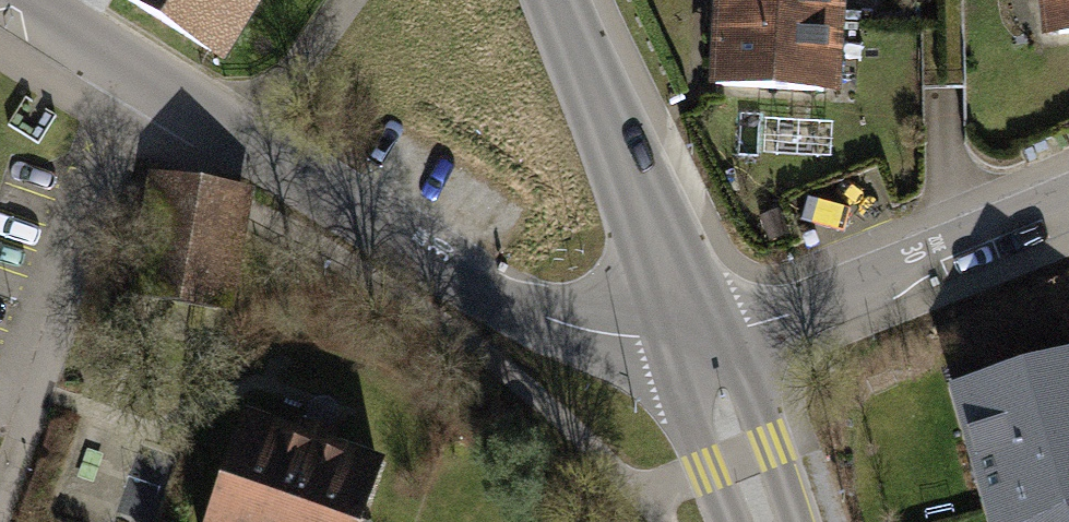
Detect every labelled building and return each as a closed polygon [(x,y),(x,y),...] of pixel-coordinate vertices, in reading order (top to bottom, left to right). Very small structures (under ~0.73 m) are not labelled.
[(209,51),(241,0),(128,0),(209,51)] [(718,82),(833,88),(838,0),(722,0),(718,82)] [(1049,38),(1068,36),(1068,0),(1045,0),(1049,38)] [(159,191),(139,308),(232,325),(249,225),(183,214),(186,195),(159,191)] [(945,391),(981,521),(1068,521),(1068,357),(945,391)] [(215,521),(359,521),(379,468),(253,421),(215,521)]
